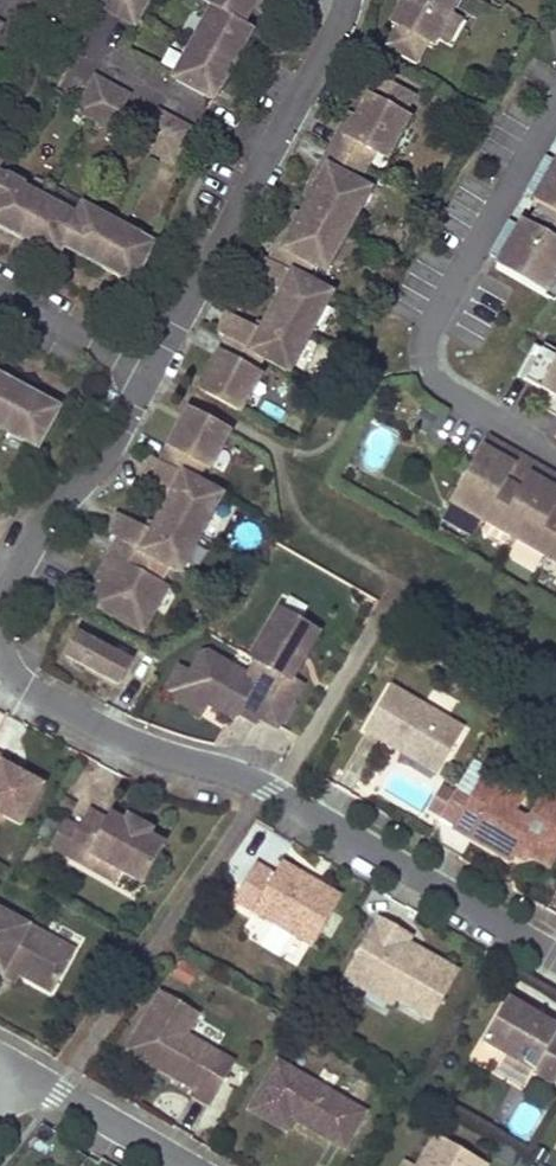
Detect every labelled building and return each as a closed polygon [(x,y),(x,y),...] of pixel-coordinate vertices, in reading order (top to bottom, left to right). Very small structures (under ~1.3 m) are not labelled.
[(99,5),(134,24),(147,0),(101,0),(99,5)] [(205,5),(211,8),(242,24),(255,0),(208,0),(205,5)] [(392,22),(398,26),(388,44),(415,59),(425,41),(432,44),(440,29),(449,12),(453,5),(443,0),(404,0),(392,22)] [(236,43),(245,26),(242,24),(211,8),(192,43),(231,65),(242,46),(236,43)] [(450,35),(460,17),(449,12),(440,29),(450,35)] [(242,46),(251,29),(245,26),(236,43),(242,46)] [(173,79),(207,97),(214,85),(219,88),(231,65),(192,43),(173,79)] [(94,77),(76,111),(110,130),(129,96),(94,77)] [(373,150),(386,156),(406,119),(399,116),(410,97),(383,83),(373,101),(366,97),(346,135),(339,132),(330,148),(364,166),(373,150)] [(207,97),(212,100),(219,88),(214,85),(207,97)] [(155,110),(137,144),(172,163),(190,130),(155,110)] [(345,231),(367,190),(355,183),(364,166),(330,148),(309,188),(314,190),(304,208),(345,231)] [(533,203),(555,217),(555,163),(533,203)] [(5,176),(4,178),(0,186),(0,228),(39,249),(42,243),(59,252),(62,247),(65,241),(80,249),(77,255),(119,278),(122,273),(134,279),(152,246),(82,208),(76,219),(38,199),(37,201),(19,192),(23,185),(5,176)] [(268,261),(303,280),(311,264),(324,270),(345,231),(304,208),(295,226),(290,223),(268,261)] [(538,231),(522,222),(509,245),(525,254),(538,231)] [(538,231),(525,254),(509,245),(496,267),(544,296),(555,275),(555,242),(538,231)] [(65,241),(62,247),(77,255),(80,249),(65,241)] [(42,243),(39,249),(56,258),(59,252),(42,243)] [(248,275),(281,293),(270,312),(304,331),(325,293),(303,280),(268,261),(258,256),(248,275)] [(122,273),(119,278),(131,284),(134,279),(122,273)] [(270,312),(260,331),(227,313),(216,332),(227,338),(260,357),(283,370),(304,331),(270,312)] [(204,392),(238,411),(257,377),(251,373),(260,357),(227,338),(205,377),(210,380),(204,392)] [(545,342),(542,347),(525,376),(542,386),(545,381),(555,388),(555,348),(545,342)] [(205,377),(199,389),(204,392),(210,380),(205,377)] [(36,448),(55,414),(43,407),(46,402),(24,390),(3,379),(0,384),(0,429),(1,429),(36,448)] [(555,395),(555,388),(545,381),(542,386),(555,395)] [(55,414),(58,409),(46,402),(43,407),(55,414)] [(187,412),(180,424),(185,426),(192,415),(187,412)] [(159,462),(193,481),(202,464),(208,467),(226,433),(192,415),(185,426),(180,424),(159,462)] [(367,464),(384,466),(389,432),(372,430),(367,464)] [(538,462),(531,474),(517,465),(502,456),(509,444),(492,434),(452,498),(555,562),(555,473),(538,462)] [(523,453),(509,444),(502,456),(517,465),(523,453)] [(531,474),(538,462),(523,453),(517,465),(531,474)] [(138,476),(171,494),(161,513),(198,533),(219,495),(193,481),(159,462),(149,456),(138,476)] [(150,557),(177,572),(198,533),(161,513),(150,532),(117,514),(107,533),(117,539),(150,557)] [(91,603),(141,630),(165,585),(142,573),(150,557),(117,539),(108,555),(115,560),(91,603)] [(290,680),(317,634),(278,611),(263,637),(262,636),(249,657),(255,660),(281,675),(257,716),(276,727),(300,686),(290,680)] [(128,663),(75,635),(64,655),(116,684),(128,663)] [(180,669),(176,671),(163,693),(199,714),(205,703),(231,719),(236,711),(254,722),(257,716),(281,675),(255,660),(246,676),(207,653),(199,654),(188,674),(180,669)] [(388,687),(372,715),(363,730),(408,755),(411,751),(419,755),(415,760),(436,772),(445,757),(461,730),(388,687)] [(411,751),(408,755),(415,760),(419,755),(411,751)] [(0,756),(0,815),(2,816),(19,825),(41,786),(22,775),(1,763),(4,759),(0,756)] [(25,770),(4,759),(1,763),(22,775),(25,770)] [(521,819),(509,812),(515,802),(497,792),(505,779),(487,769),(470,799),(453,828),(507,859),(510,854),(515,846),(533,856),(547,865),(555,850),(555,788),(549,784),(530,817),(521,819)] [(522,789),(505,779),(497,792),(515,802),(522,789)] [(451,796),(441,790),(429,811),(439,817),(451,796)] [(470,799),(455,790),(451,796),(439,817),(438,819),(453,828),(470,799)] [(78,828),(63,855),(82,865),(88,855),(119,871),(142,884),(164,845),(148,836),(151,831),(127,817),(124,822),(108,814),(106,819),(88,810),(78,828)] [(50,847),(63,855),(78,828),(64,821),(50,847)] [(510,854),(521,860),(533,856),(515,846),(510,854)] [(88,855),(82,865),(113,882),(119,871),(88,855)] [(306,881),(308,876),(280,860),(273,873),(254,862),(232,901),(311,947),(340,895),(318,882),(316,886),(306,881)] [(318,882),(308,876),(306,881),(316,886),(318,882)] [(0,911),(0,973),(4,966),(18,973),(49,991),(71,950),(0,911)] [(342,978),(364,991),(380,986),(395,995),(393,999),(429,1019),(457,970),(427,953),(422,962),(402,951),(407,942),(410,937),(376,917),(342,978)] [(422,962),(427,953),(407,942),(402,951),(422,962)] [(189,993),(200,972),(177,960),(166,982),(189,993)] [(4,966),(0,973),(14,981),(18,973),(4,966)] [(390,1005),(393,999),(395,995),(380,986),(364,991),(390,1005)] [(208,1106),(233,1062),(185,1034),(198,1013),(159,991),(125,1050),(146,1063),(149,1057),(158,1063),(155,1068),(191,1089),(188,1095),(208,1106)] [(551,1082),(555,1074),(555,1034),(555,1033),(555,1030),(555,1027),(533,1014),(530,1019),(524,1015),(527,1011),(506,998),(480,1041),(551,1082)] [(533,1014),(527,1011),(524,1015),(530,1019),(533,1014)] [(146,1063),(155,1068),(158,1063),(149,1057),(146,1063)] [(364,1111),(276,1060),(247,1109),(284,1130),(291,1118),(294,1113),(300,1116),(297,1122),(342,1148),(364,1111)] [(520,1102),(507,1129),(531,1140),(543,1114),(520,1102)] [(297,1122),(300,1116),(294,1113),(291,1118),(297,1122)] [(485,1164),(433,1134),(415,1165),(484,1165),(485,1164)]
